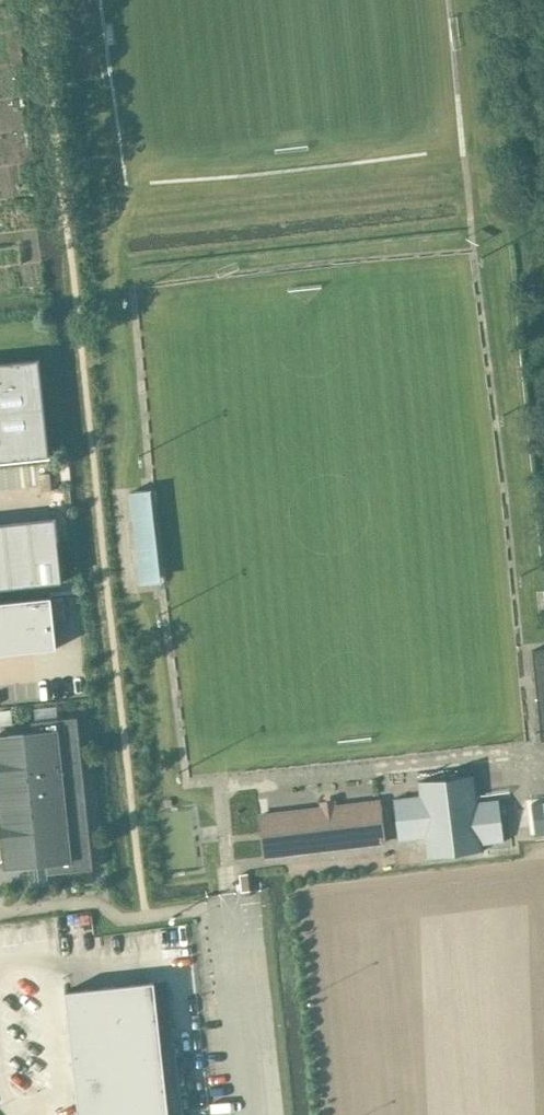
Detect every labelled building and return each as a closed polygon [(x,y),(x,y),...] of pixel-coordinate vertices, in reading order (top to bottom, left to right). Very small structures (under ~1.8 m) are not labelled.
[(0,363),(0,461),(48,456),(38,359),(0,363)] [(166,590),(155,489),(154,480),(148,480),(149,489),(131,491),(141,584),(160,582),(161,590),(166,590)] [(62,582),(57,540),(58,540),(55,518),(52,518),(52,519),(0,524),(0,589),(62,582)] [(0,602),(0,654),(57,648),(51,597),(0,602)] [(533,649),(542,740),(543,740),(543,648),(533,649)] [(0,711),(0,715),(1,726),(13,725),(12,710),(0,711)] [(0,736),(0,813),(6,867),(47,863),(49,874),(94,869),(78,717),(32,722),(34,732),(0,736)] [(394,798),(399,841),(425,838),(427,857),(483,851),(482,844),(504,842),(499,799),(477,802),(474,775),(418,781),(420,795),(394,798)] [(270,797),(257,798),(259,813),(272,812),(270,797)] [(260,814),(262,832),(265,856),(385,842),(381,800),(260,814)] [(532,803),(536,835),(543,834),(543,801),(532,803)] [(248,873),(239,874),(242,891),(250,890),(248,873)] [(154,981),(65,990),(78,1114),(169,1114),(182,1113),(175,1045),(161,1047),(154,981)]
